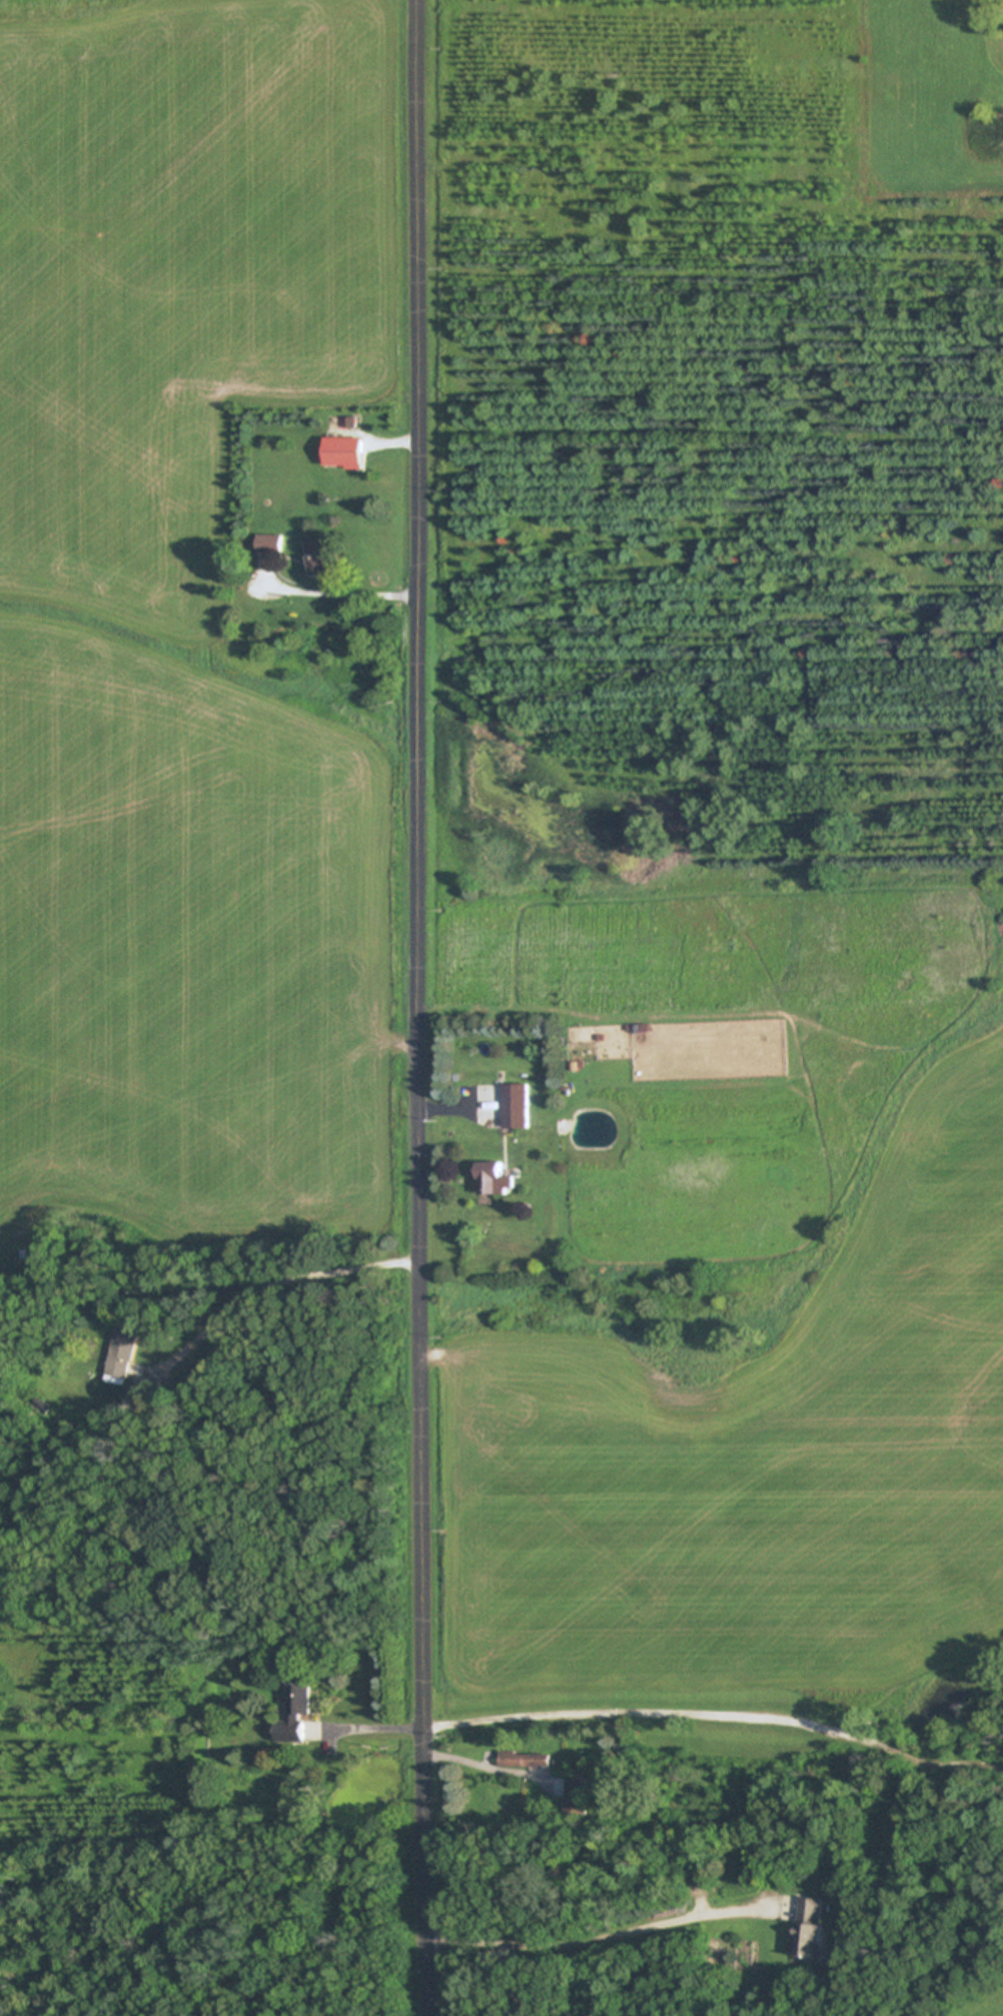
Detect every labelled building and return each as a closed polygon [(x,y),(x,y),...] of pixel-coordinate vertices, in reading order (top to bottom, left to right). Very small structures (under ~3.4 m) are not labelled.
[(366,439),(329,440),(330,469),(367,469),(366,439)] [(285,555),(286,537),(262,537),(261,554),(285,555)] [(318,578),(342,573),(338,553),(333,554),(330,538),(310,542),(318,578)] [(533,1131),(533,1086),(508,1087),(509,1131),(533,1131)] [(481,1164),(481,1196),(515,1197),(516,1178),(509,1178),(510,1165),(481,1164)] [(141,1326),(119,1322),(107,1383),(123,1386),(124,1379),(131,1380),(141,1326)] [(279,1743),(312,1743),(312,1724),(304,1724),(304,1715),(310,1715),(310,1685),(292,1685),(292,1724),(279,1724),(279,1743)] [(553,1756),(519,1756),(519,1752),(504,1752),(505,1769),(553,1768),(553,1756)] [(568,1819),(588,1820),(589,1780),(569,1779),(568,1819)] [(781,1921),(802,1923),(805,1899),(783,1897),(781,1921)] [(830,1926),(825,1926),(827,1900),(806,1898),(803,1924),(798,1923),(795,1956),(827,1958),(830,1926)]
